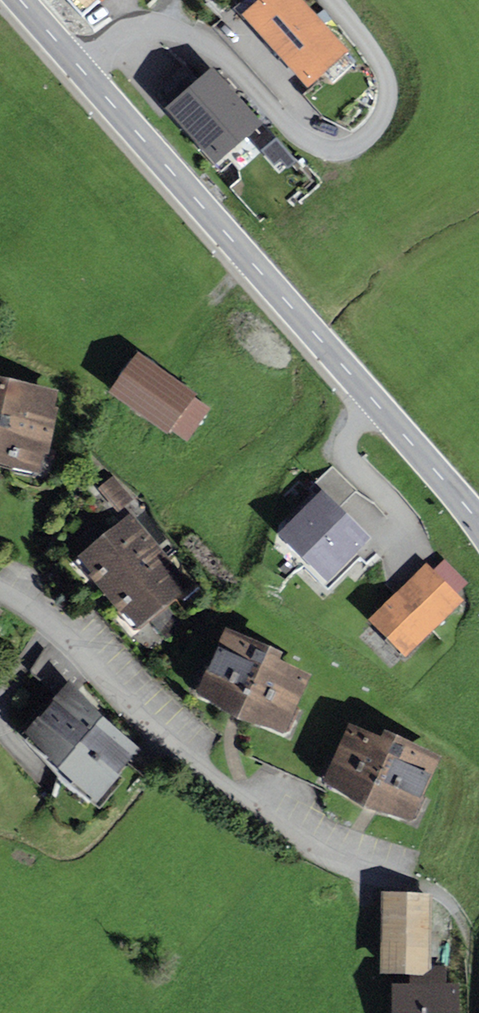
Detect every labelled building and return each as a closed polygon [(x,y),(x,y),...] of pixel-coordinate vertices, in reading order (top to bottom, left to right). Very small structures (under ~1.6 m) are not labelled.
[(83,14),(99,0),(70,0),(83,14)] [(299,0),(244,0),(239,5),(309,82),(344,50),(299,0)] [(213,73),(174,107),(217,156),(256,123),(213,73)] [(194,394),(139,355),(113,391),(168,430),(170,427),(186,439),(209,408),(192,396),(194,394)] [(40,473),(45,450),(50,451),(60,408),(55,407),(59,389),(0,376),(0,464),(40,473)] [(120,511),(135,496),(114,473),(98,489),(120,511)] [(365,538),(322,496),(285,534),(328,576),(365,538)] [(136,519),(77,565),(135,638),(194,593),(136,519)] [(459,599),(428,566),(375,617),(406,650),(459,599)] [(275,665),(209,639),(181,711),(270,745),(294,684),(271,675),(275,665)] [(134,750),(70,692),(33,732),(97,790),(134,750)] [(430,770),(336,734),(312,797),(406,833),(430,770)] [(439,897),(381,897),(380,977),(439,977),(439,897)] [(393,990),(393,1012),(469,1012),(468,988),(393,990)]
